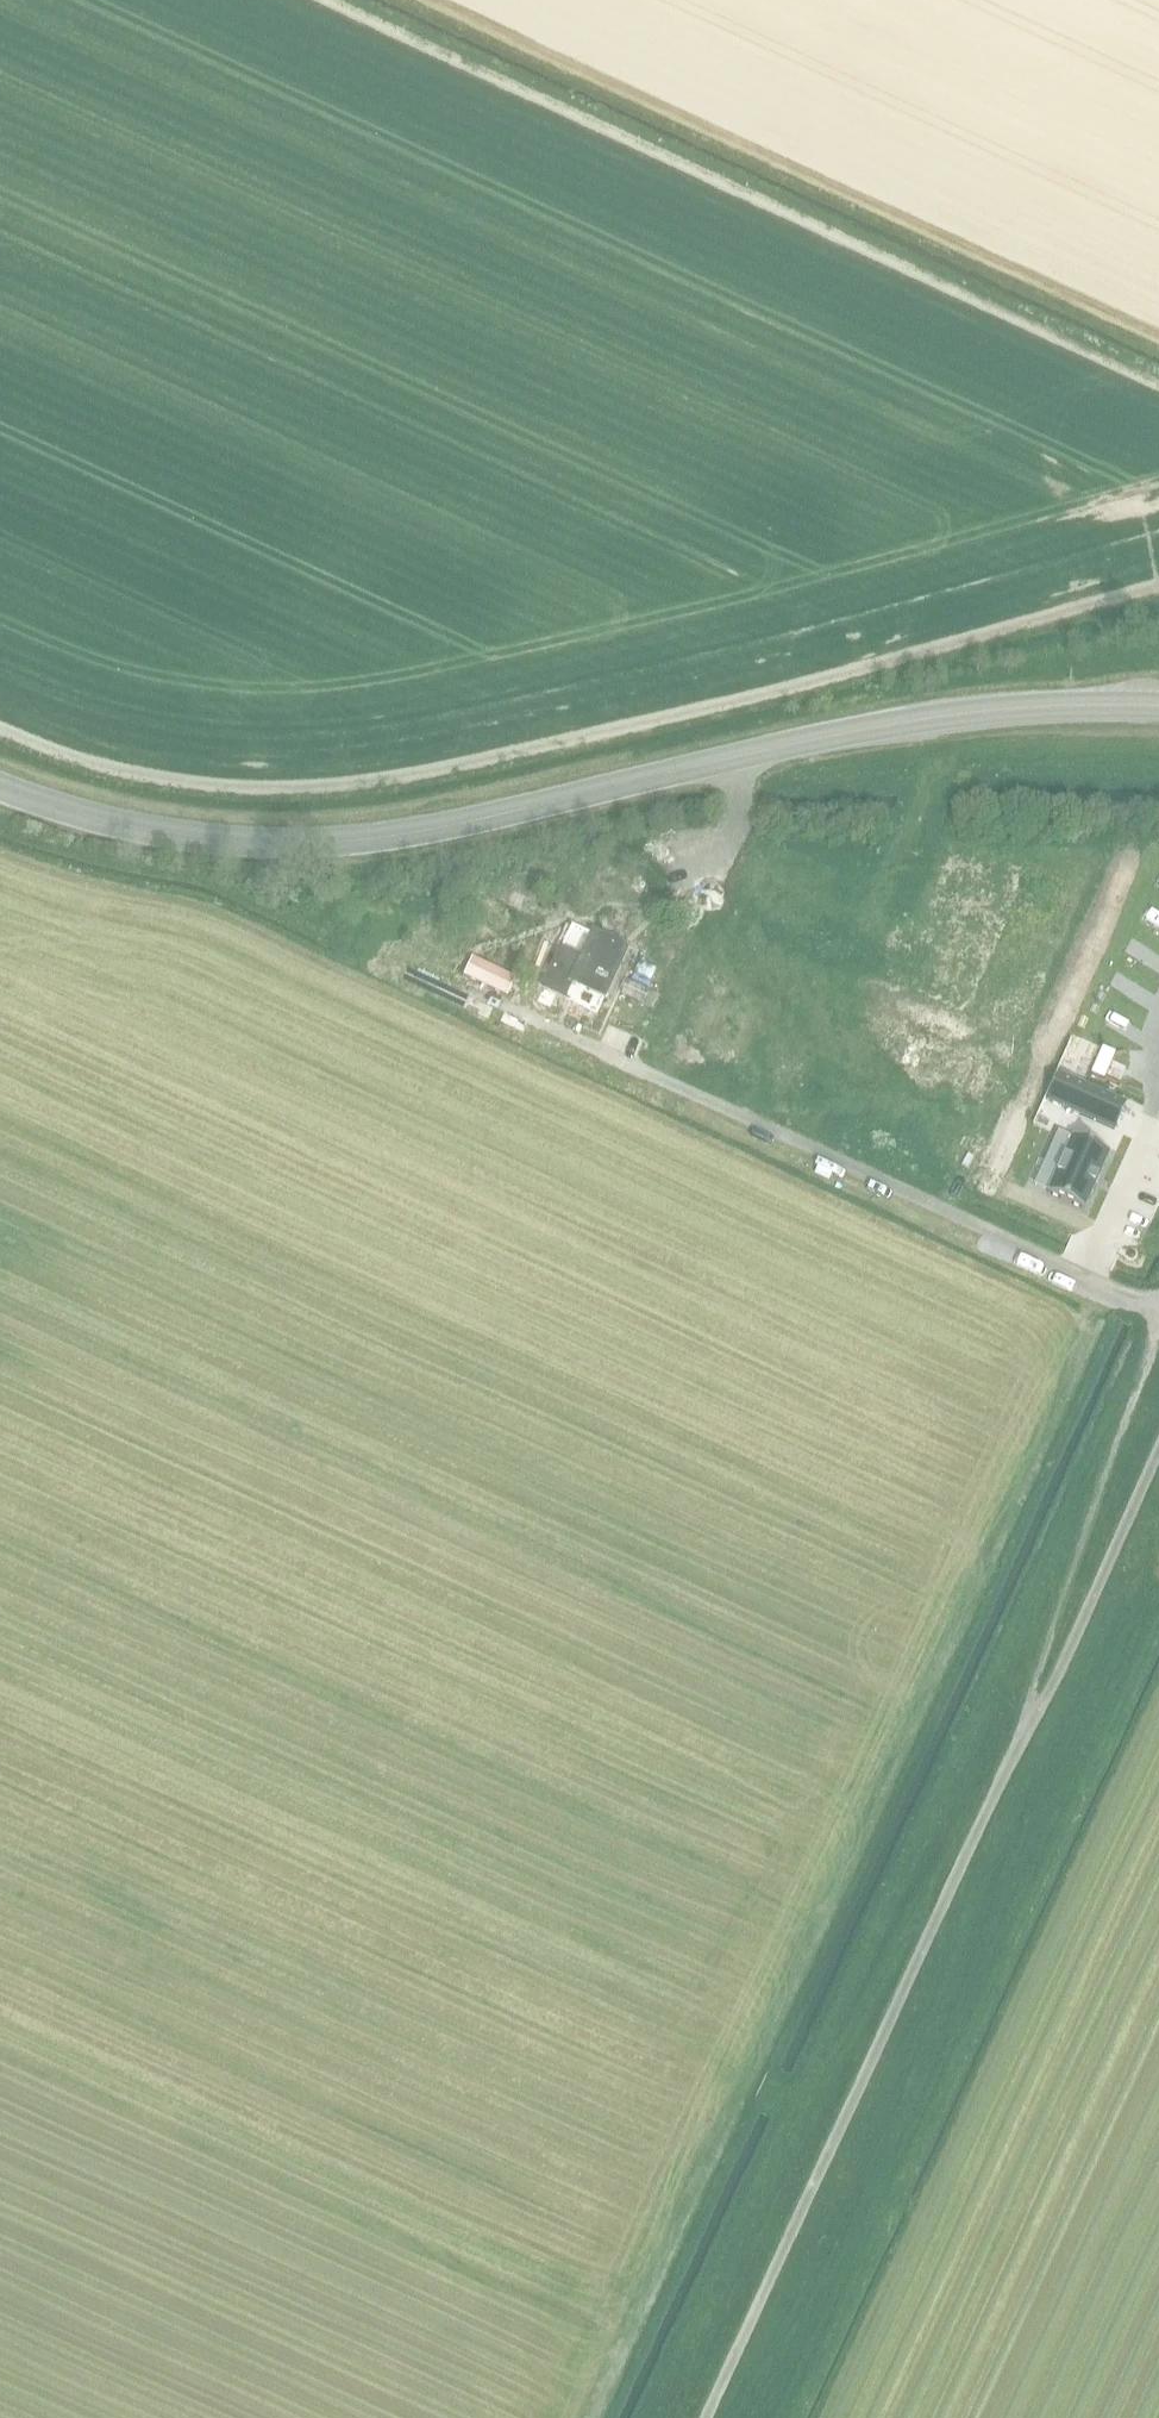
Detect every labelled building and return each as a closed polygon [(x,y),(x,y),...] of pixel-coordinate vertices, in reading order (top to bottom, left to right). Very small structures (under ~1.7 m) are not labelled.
[(513,888),(507,902),(526,911),(532,897),(513,888)] [(683,899),(679,908),(689,913),(693,904),(683,899)] [(561,950),(543,988),(565,998),(572,982),(604,997),(627,948),(605,938),(594,933),(589,944),(581,960),(561,950)] [(471,960),(463,978),(506,998),(515,980),(471,960)] [(614,1007),(610,1016),(622,1021),(626,1013),(614,1007)] [(1060,1076),(1049,1102),(1114,1131),(1126,1106),(1060,1076)] [(1048,1193),(1048,1194),(1084,1211),(1110,1154),(1073,1138),(1072,1140),(1059,1134),(1051,1151),(1065,1157),(1048,1193)]
